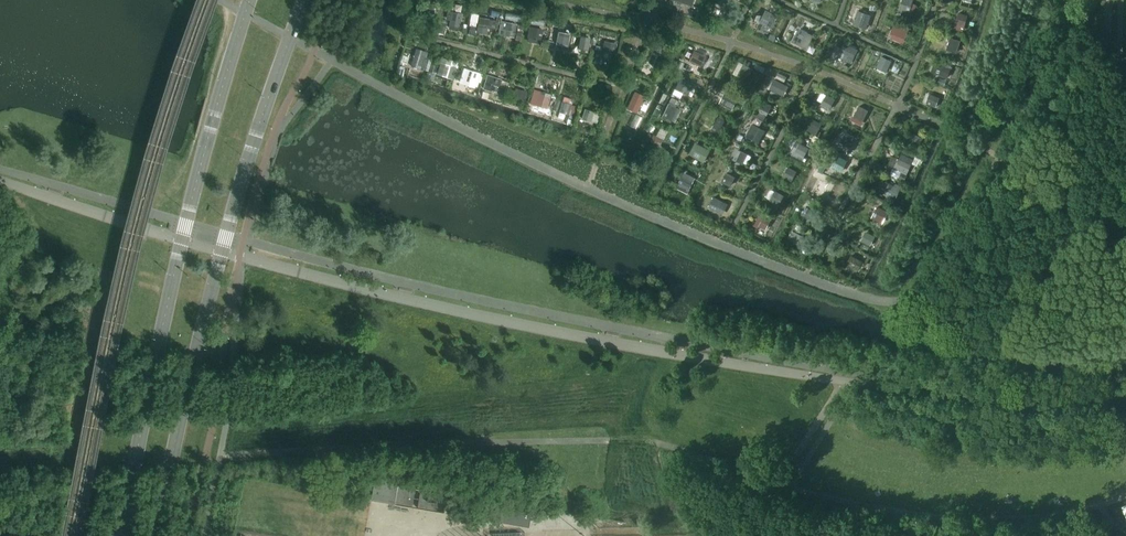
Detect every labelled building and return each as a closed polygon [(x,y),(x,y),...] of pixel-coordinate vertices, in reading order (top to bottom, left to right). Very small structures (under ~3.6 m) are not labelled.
[(912,13),(916,0),(902,0),(899,9),(912,13)] [(460,28),(465,5),(456,3),(455,10),(450,9),(447,25),(460,28)] [(775,15),(762,8),(756,20),(769,27),(775,15)] [(965,26),(969,14),(958,11),(955,23),(965,26)] [(857,12),(854,20),(867,25),(870,16),(857,12)] [(852,23),(854,17),(845,14),(843,20),(852,23)] [(477,33),(496,34),(497,16),(476,15),(475,21),(477,21),(477,33)] [(499,33),(523,38),(525,24),(502,20),(499,33)] [(896,23),(890,36),(898,40),(904,27),(896,23)] [(541,30),(531,28),(529,39),(539,41),(541,30)] [(799,30),(793,42),(801,45),(807,33),(799,30)] [(560,33),(557,45),(567,47),(569,35),(560,33)] [(579,48),(589,49),(591,37),(581,35),(579,48)] [(664,54),(670,42),(659,38),(654,50),(664,54)] [(612,65),(615,41),(604,40),(603,48),(597,47),(595,62),(612,65)] [(954,42),(952,54),(960,56),(963,44),(954,42)] [(843,48),(838,58),(851,63),(855,53),(843,48)] [(423,62),(424,57),(415,54),(411,66),(423,69),(425,62),(423,62)] [(891,59),(879,54),(873,67),(885,72),(891,59)] [(696,65),(699,59),(690,55),(687,61),(696,65)] [(447,77),(452,61),(442,58),(440,64),(441,64),(438,74),(447,77)] [(937,61),(934,72),(948,77),(952,66),(937,61)] [(745,80),(752,69),(743,64),(737,76),(745,80)] [(469,71),(465,84),(474,86),(477,74),(469,71)] [(776,92),(781,83),(774,80),(770,88),(776,92)] [(684,93),(688,85),(679,81),(675,89),(684,93)] [(498,93),(500,86),(491,83),(489,90),(498,93)] [(524,101),(527,92),(516,88),(513,98),(524,101)] [(637,113),(644,96),(635,92),(627,109),(637,113)] [(732,110),(738,98),(724,92),(719,103),(732,110)] [(928,92),(925,101),(934,104),(937,95),(928,92)] [(829,110),(834,99),(826,94),(820,105),(829,110)] [(547,109),(550,100),(538,96),(536,106),(547,109)] [(569,115),(572,104),(563,101),(559,112),(569,115)] [(766,116),(772,105),(763,101),(757,111),(766,116)] [(862,122),(868,110),(859,105),(853,117),(862,122)] [(672,121),(676,113),(666,108),(662,116),(672,121)] [(591,122),(595,112),(585,109),(582,119),(591,122)] [(817,131),(821,124),(812,119),(808,126),(817,131)] [(718,133),(723,124),(716,120),(711,130),(718,133)] [(754,139),(760,128),(752,124),(747,135),(754,139)] [(851,148),(856,138),(845,133),(840,142),(851,148)] [(919,146),(923,138),(912,133),(908,142),(919,146)] [(657,151),(662,139),(653,135),(647,147),(657,151)] [(804,157),(808,148),(799,143),(795,152),(804,157)] [(699,146),(694,156),(704,161),(709,151),(699,146)] [(743,165),(748,155),(738,150),(733,160),(743,165)] [(920,165),(923,159),(916,156),(913,163),(920,165)] [(833,157),(829,165),(835,168),(839,160),(833,157)] [(907,173),(911,164),(899,159),(895,168),(907,173)] [(791,181),(796,171),(788,167),(782,176),(791,181)] [(690,189),(695,178),(684,172),(678,183),(690,189)] [(730,186),(735,177),(726,172),(721,182),(730,186)] [(824,196),(830,184),(820,179),(814,191),(824,196)] [(896,197),(900,188),(888,183),(884,191),(896,197)] [(778,205),(784,195),(775,191),(769,201),(778,205)] [(718,213),(724,202),(714,197),(709,208),(718,213)] [(809,219),(814,211),(806,207),(801,215),(809,219)] [(883,224),(889,213),(878,207),(872,219),(883,224)] [(765,230),(771,219),(764,215),(758,226),(765,230)] [(798,244),(802,236),(792,231),(788,239),(798,244)] [(864,235),(862,240),(870,245),(874,236),(868,233),(866,236),(864,235)] [(857,270),(862,261),(850,255),(846,264),(857,270)] [(412,507),(418,476),(376,469),(371,500),(412,507)] [(449,486),(422,481),(417,508),(444,513),(449,486)] [(532,509),(500,504),(497,521),(529,527),(532,509)]
